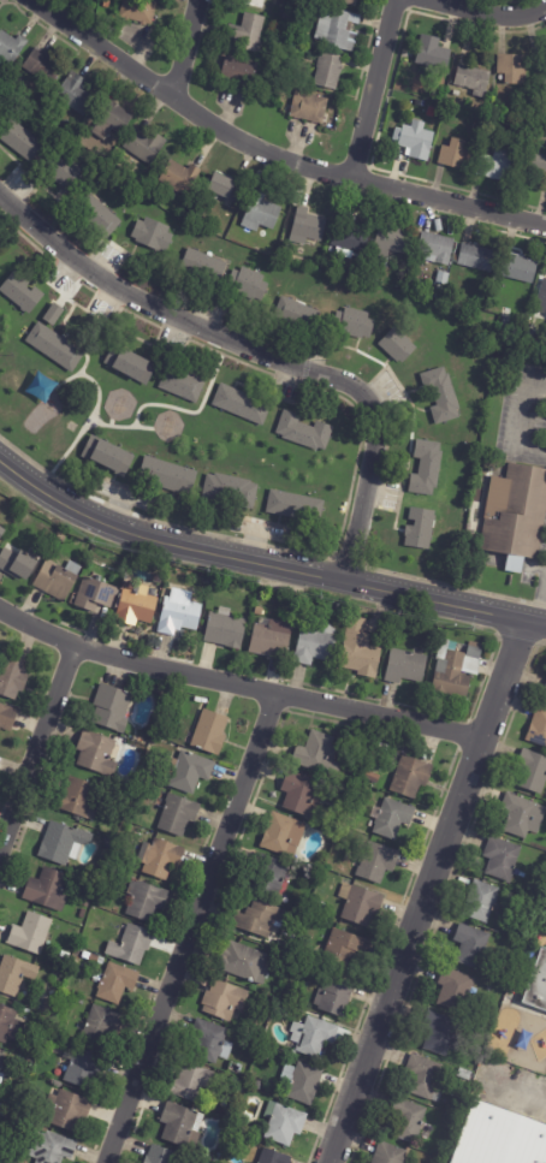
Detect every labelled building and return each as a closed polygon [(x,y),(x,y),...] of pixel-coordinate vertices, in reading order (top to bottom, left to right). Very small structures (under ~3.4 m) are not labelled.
[(120,18),(124,0),(154,0),(159,1),(153,25),(147,24),(147,26),(142,25),(142,23),(131,20),(130,23),(125,22),(125,19),(120,18)] [(242,6),(243,0),(269,0),(266,12),(242,6)] [(362,18),(361,25),(354,24),(349,42),(356,43),(354,53),(325,46),(326,41),(317,40),(325,7),(362,17),(362,18)] [(293,22),(284,19),(287,8),(297,11),(293,22)] [(304,24),(296,22),(299,11),(309,14),(305,25),(304,24)] [(262,37),(257,53),(237,48),(238,43),(227,41),(231,25),(242,28),(247,13),(267,18),(262,37)] [(12,66),(0,58),(0,32),(1,30),(17,41),(20,36),(29,42),(12,66)] [(443,48),(453,51),(449,72),(416,65),(423,36),(443,40),(440,48),(443,48)] [(48,54),(66,67),(53,88),(24,69),(37,48),(48,54)] [(345,59),(338,91),(314,87),(322,53),(345,59)] [(236,59),(260,65),(253,91),(221,83),(227,57),(236,59)] [(506,57),(529,57),(528,85),(506,85),(508,75),(499,75),(499,57),(506,57)] [(467,67),(492,73),(487,100),(474,96),(475,90),(456,87),(461,66),(467,67)] [(77,75),(87,81),(83,85),(87,88),(84,91),(97,100),(85,118),(55,97),(73,72),(77,75)] [(326,114),(324,126),(290,119),(296,93),(330,100),(326,114)] [(107,99),(114,103),(115,102),(121,107),(121,108),(135,117),(123,137),(113,130),(106,142),(94,133),(101,123),(93,118),(106,97),(107,99)] [(410,99),(421,102),(420,107),(409,105),(410,99)] [(429,107),(437,109),(434,119),(427,117),(429,107)] [(29,161),(0,139),(0,137),(12,120),(46,146),(31,164),(29,161)] [(405,149),(399,147),(400,143),(394,142),(397,129),(403,130),(404,126),(413,127),(414,121),(427,124),(425,131),(437,133),(429,162),(411,159),(411,158),(406,156),(408,149),(405,149)] [(138,130),(150,138),(154,132),(167,142),(150,167),(124,148),(137,129),(138,130)] [(445,166),(439,165),(444,147),(451,148),(453,140),(473,144),(465,172),(445,166)] [(482,177),(477,177),(482,155),(494,158),(497,149),(518,155),(511,184),(482,177)] [(533,150),(545,154),(545,177),(527,172),(533,150)] [(67,190),(44,172),(57,156),(63,160),(66,156),(85,171),(82,176),(87,179),(75,196),(67,190)] [(191,166),(203,172),(188,198),(160,182),(172,160),(189,171),(191,166)] [(235,183),(236,183),(235,184),(241,186),(235,203),(218,196),(215,202),(204,198),(215,174),(235,183)] [(266,202),(283,209),(274,232),(260,226),(257,233),(242,226),(255,192),(267,196),(265,202),(266,202)] [(99,202),(123,224),(108,241),(76,212),(91,195),(99,202)] [(299,207),(310,209),(309,215),(327,220),(322,243),(308,239),(307,245),(291,243),(299,207)] [(344,219),(355,221),(352,231),(373,235),(368,255),(332,248),(336,227),(339,227),(342,218),(344,219)] [(158,253),(136,243),(137,241),(132,238),(140,221),(146,224),(148,219),(171,230),(168,235),(176,238),(168,254),(161,250),(160,253),(158,253)] [(388,227),(414,235),(409,256),(392,253),(390,261),(375,257),(382,226),(388,227)] [(429,235),(456,241),(450,267),(425,261),(427,255),(419,254),(423,233),(429,235)] [(470,245),(499,254),(493,274),(453,265),(456,255),(461,257),(464,244),(470,245)] [(203,255),(230,266),(220,287),(180,272),(190,249),(203,255)] [(511,255),(527,259),(526,261),(540,265),(534,285),(500,278),(506,254),(511,255)] [(253,302),(231,292),(231,293),(226,292),(235,271),(242,274),(244,268),(266,278),(263,284),(271,286),(263,303),(256,299),(255,302),(253,302)] [(24,278),(31,284),(26,290),(32,293),(36,289),(46,297),(29,316),(22,310),(23,309),(0,291),(16,272),(24,278)] [(440,273),(451,275),(449,287),(438,284),(440,273)] [(545,279),(545,280),(545,316),(536,313),(545,279)] [(450,290),(458,292),(456,301),(449,298),(450,290)] [(293,325),(275,316),(283,298),(322,315),(314,333),(293,325)] [(54,326),(62,308),(50,302),(42,321),(54,326)] [(361,340),(334,333),(339,314),(345,315),(346,309),(370,315),(369,321),(376,322),(372,343),(361,340)] [(59,337),(61,338),(63,337),(71,342),(69,344),(85,355),(72,374),(26,343),(40,324),(59,337)] [(393,360),(380,345),(396,328),(417,350),(403,364),(402,362),(399,364),(393,360)] [(536,346),(524,344),(527,332),(539,334),(536,346)] [(149,361),(159,367),(148,387),(105,364),(115,345),(148,363),(149,361)] [(170,367),(207,382),(197,405),(160,390),(170,367)] [(433,413),(432,410),(439,408),(434,391),(427,393),(422,376),(445,369),(447,376),(450,375),(461,411),(458,411),(461,420),(438,427),(433,413)] [(259,400),(273,407),(265,428),(213,407),(221,385),(259,400)] [(296,415),(302,417),(299,425),(315,429),(317,422),(334,428),(327,452),(320,450),(319,452),(284,440),(284,438),(277,435),(285,411),(296,415)] [(118,476),(82,458),(93,437),(136,459),(125,480),(118,476)] [(410,494),(413,476),(420,477),(422,461),(415,459),(419,441),(443,445),(441,453),(444,453),(438,491),(435,489),(434,498),(410,494)] [(176,493),(149,485),(149,482),(140,480),(147,457),(198,474),(191,497),(182,493),(180,496),(176,493)] [(514,467),(545,471),(545,525),(540,562),(528,559),(526,576),(510,574),(512,557),(481,552),(493,479),(508,481),(510,465),(514,467)] [(241,509),(238,508),(241,499),(222,496),(220,504),(203,500),(208,476),(215,477),(216,474),(253,482),(251,486),(260,487),(254,511),(241,509)] [(303,522),(267,514),(272,492),(326,503),(321,526),(303,522)] [(406,533),(408,527),(416,529),(417,523),(410,522),(413,509),(437,514),(431,552),(406,548),(408,539),(406,538),(406,533)] [(20,581),(0,569),(0,557),(5,547),(19,556),(23,550),(29,553),(41,560),(29,581),(23,577),(20,581)] [(135,558),(142,560),(141,566),(132,564),(135,558)] [(59,564),(66,569),(71,560),(82,566),(78,575),(79,576),(65,603),(34,586),(48,559),(59,565),(59,564)] [(108,607),(99,604),(96,612),(75,605),(85,576),(119,588),(112,609),(108,607)] [(124,588),(125,582),(131,583),(131,582),(137,583),(135,591),(124,588)] [(130,624),(115,621),(124,589),(140,593),(142,586),(150,587),(148,595),(160,598),(153,624),(138,621),(137,627),(130,624)] [(203,605),(197,630),(184,628),(183,630),(177,629),(176,636),(159,633),(167,597),(174,599),(176,592),(190,594),(188,601),(203,605)] [(342,615),(336,612),(337,604),(344,606),(342,615)] [(224,646),(204,641),(212,612),(219,613),(220,607),(232,610),(230,616),(248,619),(241,649),(224,646)] [(368,621),(366,634),(372,635),(370,646),(384,648),(379,680),(358,676),(360,671),(342,667),(350,616),(368,619),(368,621)] [(284,659),(250,652),(256,623),(273,627),(274,619),(286,623),(285,629),(295,631),(289,660),(284,659)] [(324,624),(340,628),(333,661),(314,658),(313,666),(295,663),(303,619),(324,624)] [(482,659),(479,675),(463,672),(463,675),(474,677),(469,700),(432,693),(439,660),(438,659),(443,639),(458,642),(457,651),(468,653),(471,642),(485,645),(482,659)] [(402,684),(386,681),(393,648),(429,657),(423,683),(404,678),(403,684),(402,684)] [(16,702),(0,696),(0,661),(2,661),(6,654),(16,658),(30,663),(25,675),(30,676),(24,693),(19,692),(16,702)] [(101,682),(129,692),(121,716),(125,717),(120,731),(88,720),(94,704),(90,702),(97,681),(101,682)] [(12,732),(0,728),(0,704),(19,711),(19,712),(12,732)] [(540,705),(545,707),(545,747),(527,740),(540,705)] [(214,713),(230,718),(224,735),(227,736),(220,756),(191,746),(204,710),(214,713)] [(109,738),(113,740),(106,758),(115,761),(111,777),(73,763),(79,749),(73,747),(81,728),(109,738)] [(293,758),(298,746),(307,748),(313,730),(336,738),(333,747),(339,748),(334,761),(343,765),(338,778),(292,763),(293,758)] [(526,748),(545,756),(545,785),(542,795),(517,784),(524,767),(518,765),(526,748)] [(201,756),(218,763),(210,782),(201,778),(195,795),(170,785),(173,776),(166,773),(172,758),(178,760),(183,750),(201,756)] [(420,761),(435,766),(427,788),(422,787),(417,801),(391,791),(404,755),(420,761)] [(285,784),(290,771),(321,782),(316,794),(324,797),(316,819),(284,808),(289,794),(283,791),(285,784)] [(96,821),(95,823),(57,808),(63,790),(65,791),(71,777),(100,787),(93,806),(100,808),(96,821)] [(349,781),(355,783),(352,789),(346,787),(349,781)] [(366,789),(380,794),(376,803),(362,799),(366,789)] [(201,808),(196,821),(190,819),(184,838),(158,829),(167,802),(166,802),(170,793),(202,805),(201,808)] [(534,803),(545,807),(545,815),(539,835),(530,831),(527,839),(504,831),(510,813),(502,811),(508,793),(534,803)] [(416,811),(410,826),(403,824),(396,841),(374,833),(386,797),(417,809),(416,811)] [(303,824),(290,858),(257,844),(263,829),(262,829),(269,809),(303,823),(303,824)] [(93,842),(91,848),(82,844),(77,860),(71,858),(67,867),(40,858),(52,820),(95,835),(93,842)] [(514,874),(511,883),(487,874),(492,860),(485,856),(492,836),(523,848),(514,874)] [(105,847),(109,837),(115,839),(111,849),(105,847)] [(185,852),(179,867),(173,866),(167,882),(143,873),(147,865),(142,862),(149,843),(153,844),(155,838),(186,849),(185,852)] [(402,854),(394,873),(387,871),(382,885),(358,877),(370,842),(402,853),(402,854)] [(287,873),(279,900),(253,891),(260,872),(256,871),(261,854),(291,864),(287,873)] [(24,897),(31,877),(41,880),(46,867),(70,876),(65,888),(72,890),(64,913),(23,898),(24,897)] [(141,882),(172,892),(165,912),(159,909),(153,924),(126,914),(133,896),(127,894),(132,880),(138,883),(138,880),(141,882)] [(498,897),(488,924),(464,915),(476,880),(502,890),(498,897)] [(385,900),(380,916),(374,915),(370,927),(343,919),(348,901),(339,898),(344,883),(386,896),(385,900)] [(91,900),(89,908),(81,906),(84,896),(91,900)] [(286,915),(277,942),(233,925),(238,913),(247,916),(249,908),(253,909),(256,901),(287,913),(286,915)] [(317,901),(327,903),(325,910),(315,908),(317,901)] [(49,933),(41,956),(6,944),(13,925),(23,928),(29,912),(54,921),(49,933)] [(154,932),(156,933),(149,953),(147,951),(141,967),(106,955),(111,942),(121,945),(129,924),(154,932)] [(492,936),(480,971),(459,962),(465,944),(456,941),(462,924),(492,936)] [(372,944),(368,956),(358,953),(352,969),(324,959),(336,928),(373,943),(372,944)] [(218,966),(225,949),(227,950),(231,941),(271,956),(267,966),(272,967),(265,986),(216,969),(218,966)] [(540,949),(545,951),(545,1014),(521,1005),(540,949)] [(63,951),(71,955),(69,960),(61,957),(63,951)] [(283,953),(292,957),(289,967),(278,962),(283,953)] [(100,957),(97,965),(89,962),(91,954),(100,957)] [(17,998),(0,992),(0,972),(6,955),(41,968),(36,981),(25,977),(23,980),(17,998)] [(57,963),(59,957),(67,961),(65,967),(57,963)] [(141,975),(135,991),(126,989),(120,1007),(97,998),(100,990),(99,990),(102,981),(103,981),(109,963),(141,974),(141,975)] [(474,989),(465,1014),(439,1005),(445,986),(440,985),(445,968),(477,979),(474,989)] [(356,986),(344,1019),(320,1009),(321,1007),(315,1005),(321,989),(324,990),(330,975),(356,985),(356,986)] [(242,1011),(236,1009),(231,1023),(203,1014),(206,1005),(203,1005),(208,991),(212,992),(215,980),(251,993),(244,1013),(242,1011)] [(40,1004),(43,992),(55,996),(51,1013),(38,1009),(40,1004)] [(6,1045),(0,1043),(0,1005),(19,1011),(16,1020),(26,1025),(19,1044),(8,1040),(6,1045)] [(125,1017),(119,1036),(112,1033),(106,1049),(82,1040),(94,1005),(126,1016),(125,1017)] [(285,1016),(280,1014),(284,1005),(289,1008),(285,1016)] [(425,1025),(429,1010),(461,1022),(457,1033),(464,1036),(458,1051),(451,1048),(447,1058),(425,1049),(432,1032),(423,1028),(425,1025)] [(256,1016),(263,1020),(261,1027),(254,1023),(256,1016)] [(352,1033),(348,1046),(336,1043),(334,1045),(326,1043),(320,1060),(297,1052),(296,1055),(292,1054),(293,1050),(296,1051),(299,1044),(291,1042),(293,1033),(291,1032),(295,1022),(305,1027),(309,1016),(340,1028),(352,1033)] [(192,1034),(198,1019),(230,1031),(226,1042),(235,1045),(229,1061),(220,1057),(216,1066),(194,1056),(201,1039),(191,1036),(192,1034)] [(475,1032),(477,1025),(486,1028),(483,1034),(475,1032)] [(108,1063),(102,1079),(97,1078),(91,1092),(64,1081),(65,1078),(59,1075),(65,1060),(71,1062),(77,1048),(109,1060),(108,1063)] [(408,1069),(413,1055),(444,1066),(437,1085),(446,1088),(440,1104),(406,1092),(411,1078),(405,1075),(408,1069)] [(231,1062),(243,1066),(241,1075),(227,1072),(231,1062)] [(325,1073),(313,1108),(286,1098),(299,1062),(326,1072),(325,1073)] [(209,1088),(204,1087),(198,1104),(173,1096),(174,1093),(171,1092),(178,1075),(180,1076),(185,1063),(216,1074),(210,1090),(209,1088)] [(458,1076),(461,1068),(473,1073),(469,1081),(458,1076)] [(242,1081),(239,1086),(231,1082),(233,1076),(242,1081)] [(263,1084),(260,1091),(255,1088),(257,1082),(263,1084)] [(94,1104),(88,1122),(82,1121),(77,1134),(41,1121),(51,1094),(59,1097),(61,1091),(95,1103),(94,1104)] [(428,1109),(416,1145),(393,1137),(399,1119),(391,1116),(397,1098),(428,1109)] [(475,1100),(545,1127),(545,1162),(453,1162),(475,1100)] [(164,1114),(168,1102),(204,1116),(198,1133),(194,1132),(188,1150),(162,1140),(168,1123),(161,1121),(164,1114)] [(308,1117),(302,1135),(296,1134),(291,1147),(266,1139),(272,1120),(265,1117),(271,1102),(309,1115),(308,1117)] [(238,1133),(232,1131),(235,1123),(241,1126),(238,1133)] [(260,1132),(257,1139),(247,1135),(250,1128),(260,1132)] [(65,1158),(63,1162),(36,1162),(37,1161),(29,1157),(37,1132),(46,1135),(48,1132),(81,1144),(79,1145),(73,1161),(65,1158)] [(409,1152),(405,1162),(373,1162),(381,1141),(409,1152)] [(184,1157),(182,1162),(146,1162),(148,1157),(148,1156),(149,1157),(153,1145),(184,1157)] [(292,1161),(291,1162),(259,1162),(265,1149),(293,1158),(292,1161)]
